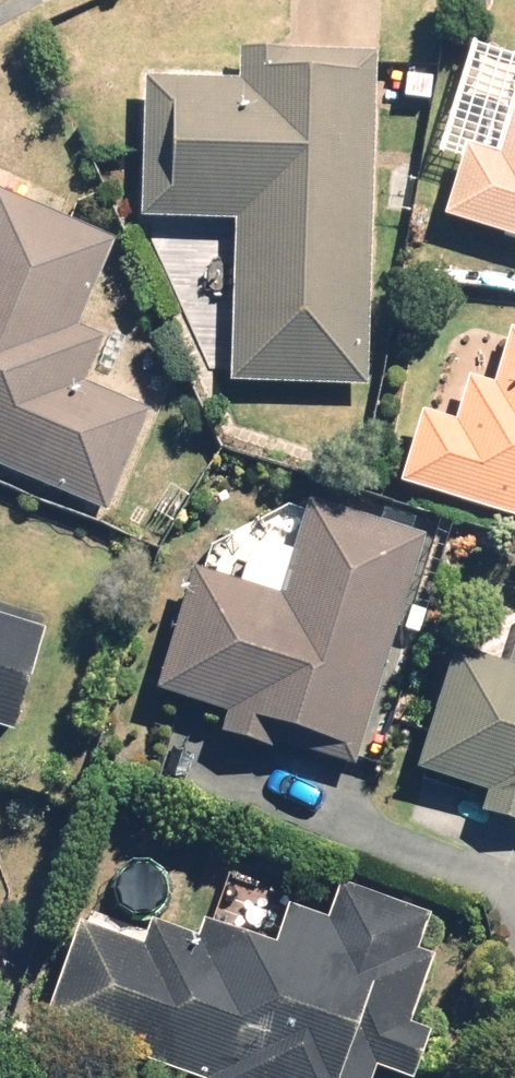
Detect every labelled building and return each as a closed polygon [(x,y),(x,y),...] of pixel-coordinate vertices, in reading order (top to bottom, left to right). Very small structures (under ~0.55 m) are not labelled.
[(359,398),(365,61),(236,58),(235,85),(127,83),(125,225),(218,227),(215,395),(359,398)] [(431,224),(514,248),(514,121),(503,118),(491,160),(452,149),(431,224)] [(101,520),(144,419),(77,390),(95,347),(65,334),(103,245),(0,201),(0,476),(101,520)] [(387,490),(514,528),(514,335),(493,328),(475,387),(455,381),(440,430),(408,421),(387,490)] [(349,770),(412,546),(289,512),(264,601),(174,576),(136,710),(349,770)] [(0,744),(36,634),(0,622),(0,744)] [(443,656),(403,770),(514,809),(514,681),(443,656)] [(28,1025),(175,1077),(410,1077),(425,1038),(395,1027),(419,961),(402,955),(413,923),(322,890),(309,925),(276,913),(260,959),(187,933),(180,953),(132,935),(125,955),(61,932),(28,1025)]
